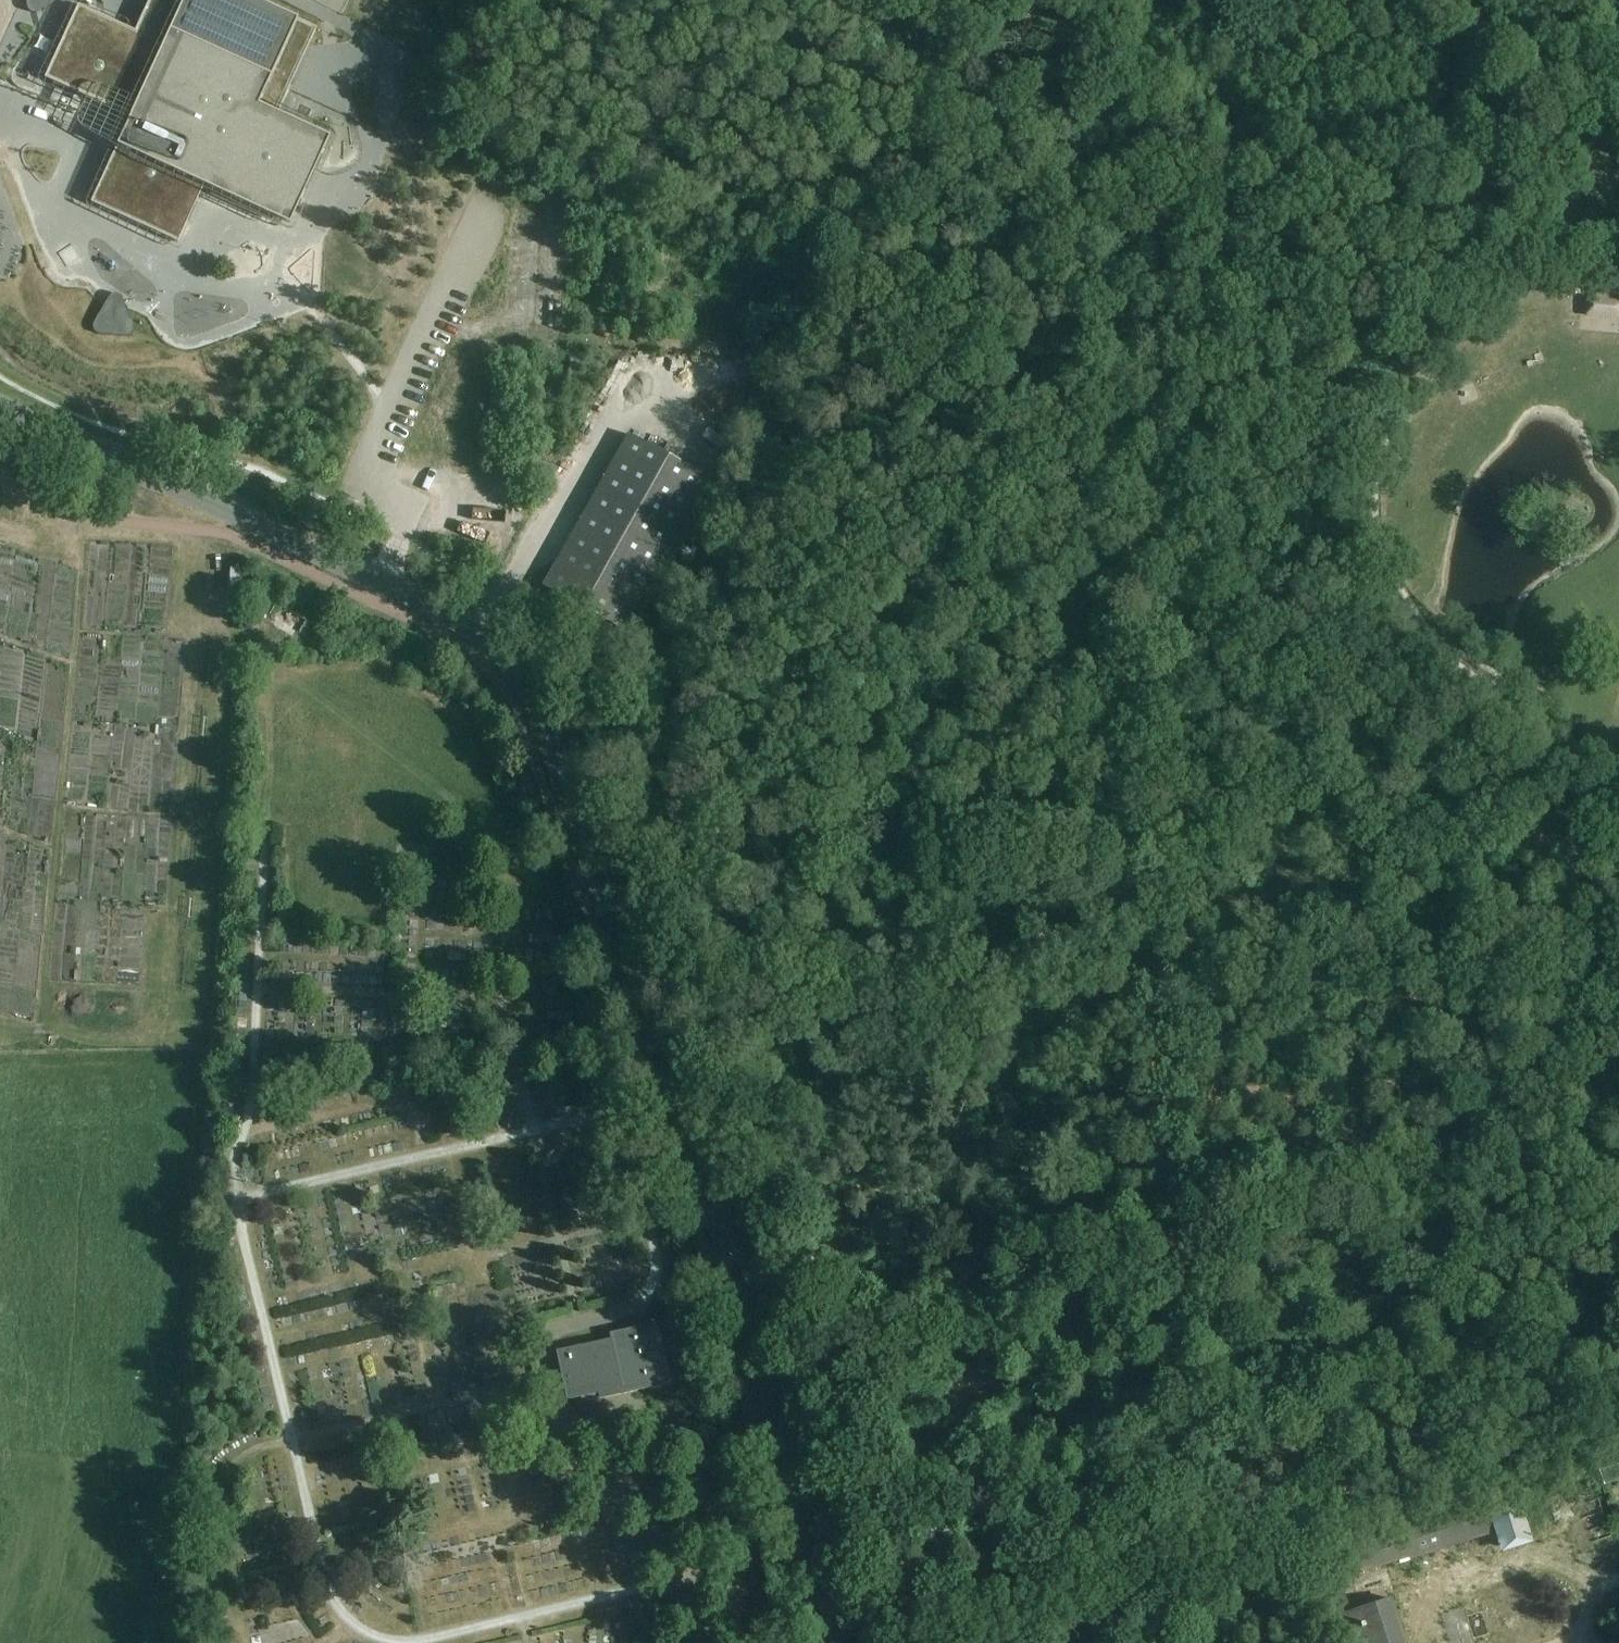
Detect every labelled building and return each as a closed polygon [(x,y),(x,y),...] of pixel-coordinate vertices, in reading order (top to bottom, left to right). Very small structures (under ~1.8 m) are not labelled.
[(27,7),(28,9),(30,12),(33,13),(36,13),(38,12),(53,3),(55,1),(55,0),(26,0),(27,7)] [(208,177),(208,176),(292,215),(294,215),(319,161),(330,137),(309,128),(278,113),(308,47),(316,29),(254,0),(149,0),(135,31),(132,30),(78,5),(77,6),(44,78),(130,117),(91,203),(176,242),(178,243),(208,177)] [(126,307),(123,300),(121,297),(117,295),(114,295),(110,297),(108,300),(106,302),(94,323),(93,326),(93,329),(94,331),(97,333),(100,334),(125,336),(128,335),(131,334),(133,331),(134,328),(133,325),(126,307)] [(622,631),(708,479),(628,434),(542,586),(622,631)] [(610,1333),(612,1340),(556,1352),(567,1402),(623,1389),(624,1394),(659,1386),(670,1384),(657,1323),(648,1325),(610,1333)] [(1618,1483),(1618,1457),(1599,1463),(1606,1486),(1618,1483)] [(1525,1527),(1495,1536),(1501,1557),(1531,1547),(1525,1527)] [(1362,1615),(1369,1642),(1403,1642),(1394,1607),(1362,1615)]
